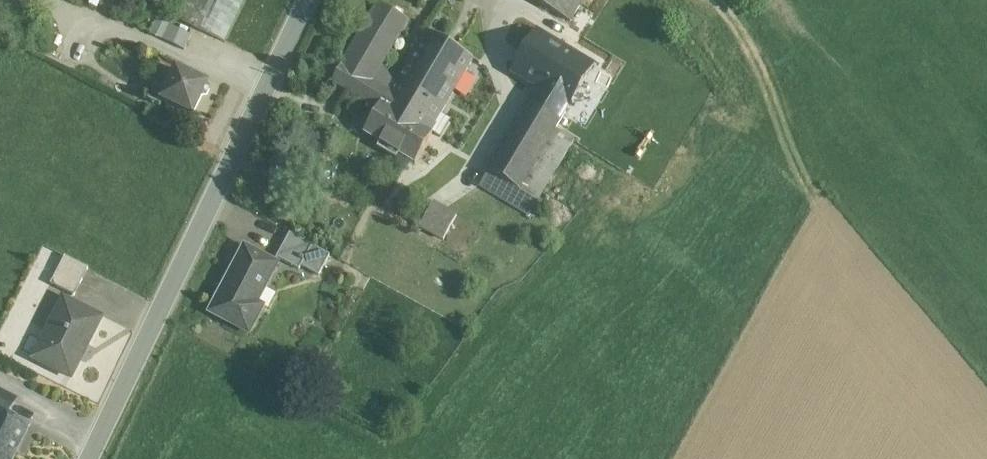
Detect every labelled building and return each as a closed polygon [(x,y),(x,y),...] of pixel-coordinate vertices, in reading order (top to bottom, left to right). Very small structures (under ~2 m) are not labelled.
[(244,0),(189,0),(180,18),(179,21),(224,42),(244,0)] [(570,22),(583,0),(534,0),(570,22)] [(409,23),(390,12),(379,5),(378,5),(343,66),(374,83),(409,23)] [(152,34),(186,48),(192,33),(158,19),(152,34)] [(569,109),(587,78),(588,77),(595,65),(537,31),(511,74),(569,109)] [(428,32),(415,53),(390,93),(343,66),(333,83),(380,110),(383,106),(428,132),(472,60),(428,32)] [(149,100),(154,103),(155,103),(160,106),(162,101),(192,116),(202,96),(207,95),(209,90),(207,86),(207,85),(176,70),(167,89),(156,84),(149,100)] [(538,91),(515,129),(489,173),(519,191),(569,109),(538,91)] [(432,134),(404,118),(383,106),(367,135),(415,163),(432,134)] [(556,130),(551,140),(550,140),(519,192),(539,203),(576,142),(556,130)] [(512,204),(517,196),(519,192),(519,191),(489,173),(481,186),(512,204)] [(433,206),(425,221),(420,229),(442,241),(455,218),(433,206)] [(304,260),(309,251),(312,246),(290,234),(282,246),(304,260)] [(282,247),(280,250),(276,257),(299,270),(304,260),(282,247)] [(276,264),(251,251),(245,248),(244,248),(210,312),(248,333),(262,307),(266,309),(270,308),(275,297),(274,293),(263,288),(276,264)] [(66,256),(53,279),(51,283),(51,284),(75,297),(90,269),(66,256)] [(64,300),(57,313),(35,359),(73,378),(103,319),(64,300)] [(34,322),(47,327),(55,306),(42,301),(34,322)] [(1,393),(1,392),(0,392),(0,414),(6,417),(15,400),(1,393)] [(14,456),(28,428),(0,414),(0,458),(12,458),(14,456)]
